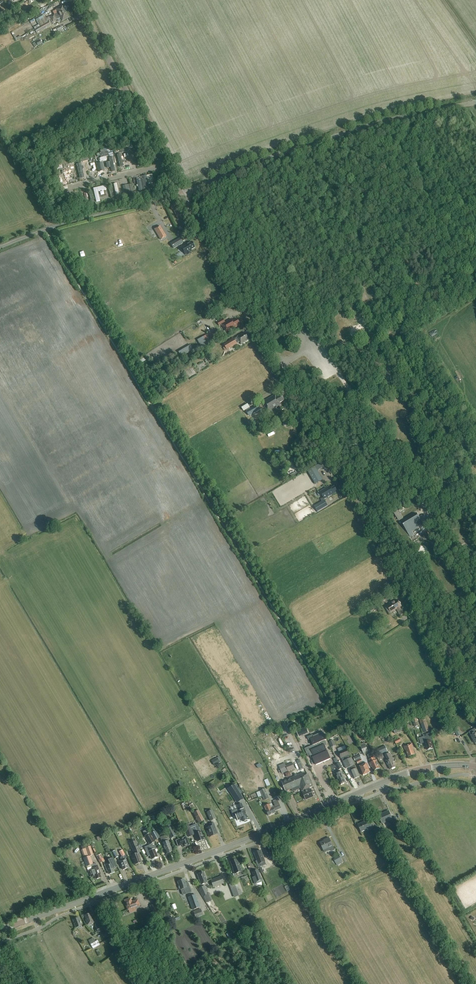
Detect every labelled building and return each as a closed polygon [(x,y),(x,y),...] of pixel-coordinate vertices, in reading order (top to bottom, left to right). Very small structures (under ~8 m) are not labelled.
[(51,19),(66,12),(62,6),(56,10),(58,13),(50,17),(51,19)] [(66,12),(51,19),(53,22),(60,18),(62,21),(69,18),(66,12)] [(50,25),(49,22),(38,28),(40,31),(46,27),(50,25)] [(131,153),(126,154),(130,168),(134,167),(131,153)] [(124,154),(119,155),(122,170),(127,169),(124,154)] [(111,156),(106,157),(110,172),(115,170),(111,156)] [(92,160),(87,161),(90,176),(95,175),(92,160)] [(81,163),(76,164),(80,178),(85,177),(81,163)] [(71,166),(66,167),(70,181),(75,180),(71,166)] [(65,167),(60,168),(64,183),(69,182),(65,167)] [(146,174),(142,175),(145,190),(150,189),(146,174)] [(117,181),(112,182),(116,196),(120,195),(117,181)] [(97,187),(93,188),(96,202),(101,201),(97,187)] [(173,209),(178,219),(179,219),(181,224),(185,222),(175,203),(170,206),(172,210),(173,209)] [(160,240),(166,237),(160,226),(154,230),(160,240)] [(173,249),(183,243),(177,234),(174,236),(176,240),(170,243),(169,241),(162,245),(165,251),(172,246),(173,249)] [(193,245),(192,242),(188,244),(187,244),(186,245),(181,248),(185,255),(192,251),(191,250),(193,248),(193,249),(195,248),(194,248),(195,247),(194,247),(195,246),(194,244),(193,245)] [(225,322),(223,318),(216,322),(219,326),(221,325),(226,333),(235,327),(236,328),(240,326),(239,324),(240,323),(237,319),(232,322),(231,319),(225,322)] [(220,337),(217,332),(213,334),(212,332),(207,335),(211,342),(220,337)] [(249,339),(245,333),(241,335),(241,334),(237,337),(237,338),(234,339),(224,344),(225,347),(223,348),(225,351),(237,344),(237,343),(239,342),(241,344),(245,342),(245,341),(249,339)] [(183,356),(194,350),(191,344),(180,351),(183,356)] [(262,402),(268,413),(281,405),(280,403),(284,400),(281,395),(276,397),(275,395),(262,402)] [(258,405),(246,411),(249,416),(260,410),(258,405)] [(290,457),(296,469),(301,466),(296,455),(290,457)] [(315,467),(308,471),(315,484),(322,480),(315,467)] [(331,489),(330,487),(329,486),(320,491),(324,497),(325,499),(336,492),(335,491),(337,490),(334,487),(331,489)] [(324,500),(325,499),(324,497),(320,499),(322,502),(314,506),(318,512),(328,506),(325,500),(324,500)] [(417,513),(402,522),(410,537),(414,535),(412,531),(423,525),(419,519),(418,517),(419,516),(417,513)] [(402,606),(398,599),(393,602),(392,600),(389,602),(390,603),(384,607),(389,614),(397,609),(401,616),(404,614),(400,607),(402,606)] [(376,607),(374,603),(367,607),(369,611),(376,607)] [(395,734),(406,729),(403,723),(392,728),(395,734)] [(299,736),(309,732),(307,726),(297,730),(299,736)] [(457,727),(453,729),(457,737),(461,734),(457,727)] [(313,745),(304,749),(308,756),(310,756),(311,758),(312,758),(316,765),(330,758),(327,751),(324,745),(326,744),(325,740),(327,740),(323,732),(313,736),(312,735),(307,737),(308,740),(310,739),(313,745)] [(430,749),(433,748),(430,740),(429,740),(428,737),(424,738),(424,736),(419,738),(421,744),(425,742),(427,750),(428,750),(430,750),(430,749)] [(415,755),(412,748),(413,748),(412,744),(404,746),(405,750),(406,750),(408,757),(415,755)] [(380,755),(387,751),(385,746),(377,749),(380,755)] [(350,758),(349,755),(350,755),(347,749),(339,752),(341,758),(343,758),(344,761),(343,761),(346,769),(349,768),(350,772),(352,775),(354,779),(360,777),(352,758),(350,758)] [(390,770),(395,767),(393,762),(394,762),(390,752),(385,755),(387,759),(386,760),(390,770)] [(376,761),(374,758),(372,753),(367,755),(371,763),(370,763),(371,767),(372,767),(374,771),(376,770),(379,769),(380,768),(376,760),(376,761)] [(217,758),(211,761),(214,766),(220,762),(217,758)] [(364,765),(362,762),(361,759),(356,761),(358,764),(359,763),(361,766),(359,767),(363,775),(371,772),(367,763),(364,765)] [(288,771),(295,769),(292,762),(286,765),(288,771)] [(288,771),(286,765),(285,763),(279,766),(282,774),(288,771)] [(305,775),(304,772),(282,781),(286,791),(291,789),(292,791),(301,788),(302,791),(303,791),(304,793),(303,793),(306,800),(314,796),(311,790),(310,788),(314,786),(309,773),(305,775)] [(340,785),(346,783),(341,772),(336,774),(340,785)] [(267,779),(264,780),(267,787),(272,785),(271,782),(269,783),(267,779)] [(233,792),(231,793),(236,801),(242,798),(233,785),(230,787),(233,792)] [(264,800),(269,798),(266,789),(261,791),(264,800)] [(275,811),(281,809),(277,799),(273,801),(275,806),(273,807),(272,804),(270,804),(264,806),(268,816),(276,813),(275,811)] [(238,808),(231,811),(233,816),(235,816),(237,821),(242,819),(243,822),(244,822),(245,822),(247,822),(247,821),(248,820),(241,803),(237,805),(238,808)] [(211,821),(216,819),(212,810),(207,812),(211,821)] [(199,823),(203,820),(198,811),(193,813),(199,823)] [(392,818),(389,811),(378,816),(382,824),(389,821),(391,825),(398,822),(395,817),(392,818)] [(367,832),(373,829),(369,820),(358,825),(361,832),(366,829),(367,832)] [(209,837),(217,834),(213,823),(210,824),(211,826),(207,828),(208,831),(207,831),(209,837)] [(166,827),(171,838),(176,836),(171,827),(173,827),(171,824),(166,827)] [(203,839),(198,825),(197,824),(189,827),(188,825),(184,826),(188,837),(193,835),(195,834),(198,842),(203,839)] [(156,830),(150,833),(154,841),(160,838),(156,830)] [(149,847),(145,848),(148,856),(150,856),(152,859),(153,859),(158,857),(155,849),(158,848),(154,842),(153,841),(154,841),(150,834),(145,836),(150,845),(148,846),(149,847)] [(168,841),(166,835),(163,837),(163,838),(160,839),(162,843),(166,854),(172,852),(168,841)] [(183,848),(189,845),(186,837),(176,841),(178,847),(182,845),(183,848)] [(334,850),(333,848),(329,838),(325,840),(325,841),(320,843),(324,852),(330,850),(331,851),(334,850)] [(135,865),(141,863),(138,853),(140,852),(136,840),(130,843),(134,854),(131,856),(135,865)] [(93,864),(90,856),(93,855),(90,846),(85,848),(88,857),(83,858),(86,867),(91,865),(91,867),(90,867),(91,869),(88,870),(91,877),(95,875),(96,879),(101,878),(99,874),(100,873),(97,865),(96,865),(96,863),(93,864)] [(275,851),(270,853),(269,849),(264,851),(267,859),(272,857),(273,860),(278,858),(275,851)] [(121,866),(123,870),(128,868),(127,864),(125,858),(126,858),(122,850),(119,851),(122,857),(121,857),(120,859),(121,860),(119,861),(121,866)] [(256,856),(255,856),(257,860),(256,861),(258,867),(266,864),(265,862),(263,855),(262,855),(261,851),(257,852),(255,852),(255,853),(256,856)] [(343,862),(340,856),(332,860),(334,864),(335,863),(337,866),(343,862)] [(108,871),(109,875),(114,873),(112,869),(117,867),(112,858),(107,860),(109,863),(104,865),(107,871),(108,871)] [(239,866),(237,860),(230,862),(233,869),(235,874),(242,871),(240,866),(239,866)] [(255,884),(262,881),(258,869),(252,872),(254,876),(252,877),(255,884)] [(207,883),(203,873),(202,873),(200,873),(200,874),(197,875),(201,885),(207,883)] [(213,887),(223,883),(221,877),(211,881),(213,887)] [(179,882),(178,882),(181,890),(184,888),(185,891),(187,894),(191,892),(190,889),(188,883),(185,884),(184,880),(181,881),(180,880),(179,881),(179,882)] [(235,896),(243,894),(237,880),(230,883),(235,896)] [(207,894),(204,887),(200,889),(206,902),(212,900),(209,893),(207,894)] [(192,910),(200,907),(195,894),(188,897),(192,910)] [(131,902),(130,899),(125,901),(128,910),(135,907),(135,908),(140,906),(137,900),(131,902)] [(200,909),(193,912),(195,918),(202,915),(200,909)] [(91,918),(90,914),(84,916),(86,920),(85,920),(87,925),(94,923),(92,917),(91,918)] [(76,928),(82,926),(78,918),(73,920),(76,928)] [(114,950),(118,947),(112,937),(108,940),(114,950)]
